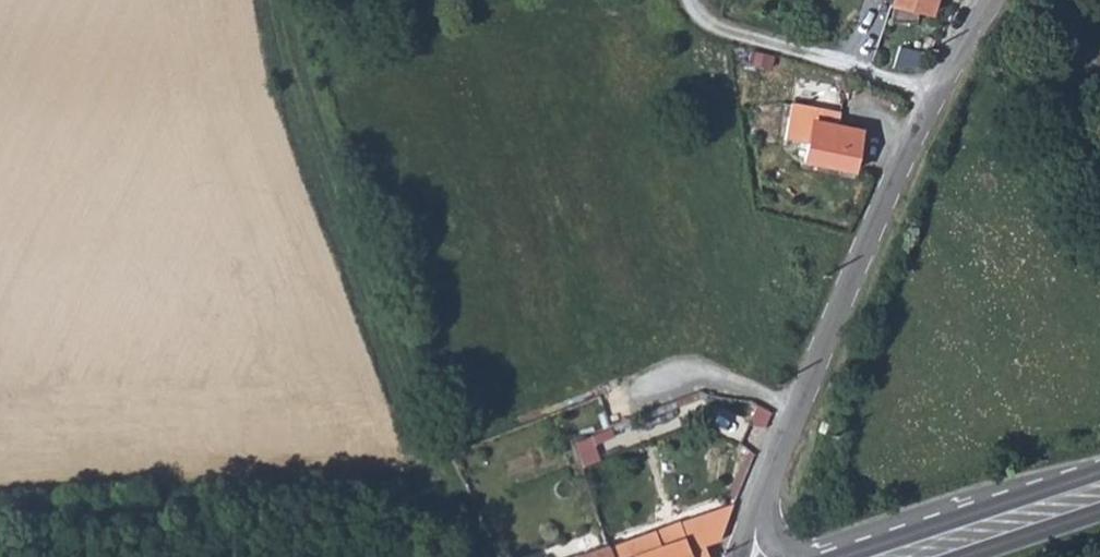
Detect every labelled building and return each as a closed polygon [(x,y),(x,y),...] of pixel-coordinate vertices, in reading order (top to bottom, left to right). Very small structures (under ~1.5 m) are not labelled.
[(831,56),(892,79),(920,4),(922,0),(853,0),(831,56)] [(855,131),(790,108),(784,126),(801,132),(795,151),(843,165),(855,131)] [(645,412),(653,432),(694,417),(687,396),(645,412)] [(738,445),(753,450),(765,417),(751,411),(738,445)] [(578,464),(617,449),(607,424),(568,439),(578,464)] [(608,543),(613,556),(619,556),(633,552),(636,556),(710,556),(724,520),(716,517),(711,526),(696,524),(682,530),(678,518),(608,543)] [(608,543),(572,556),(613,556),(608,543)]
